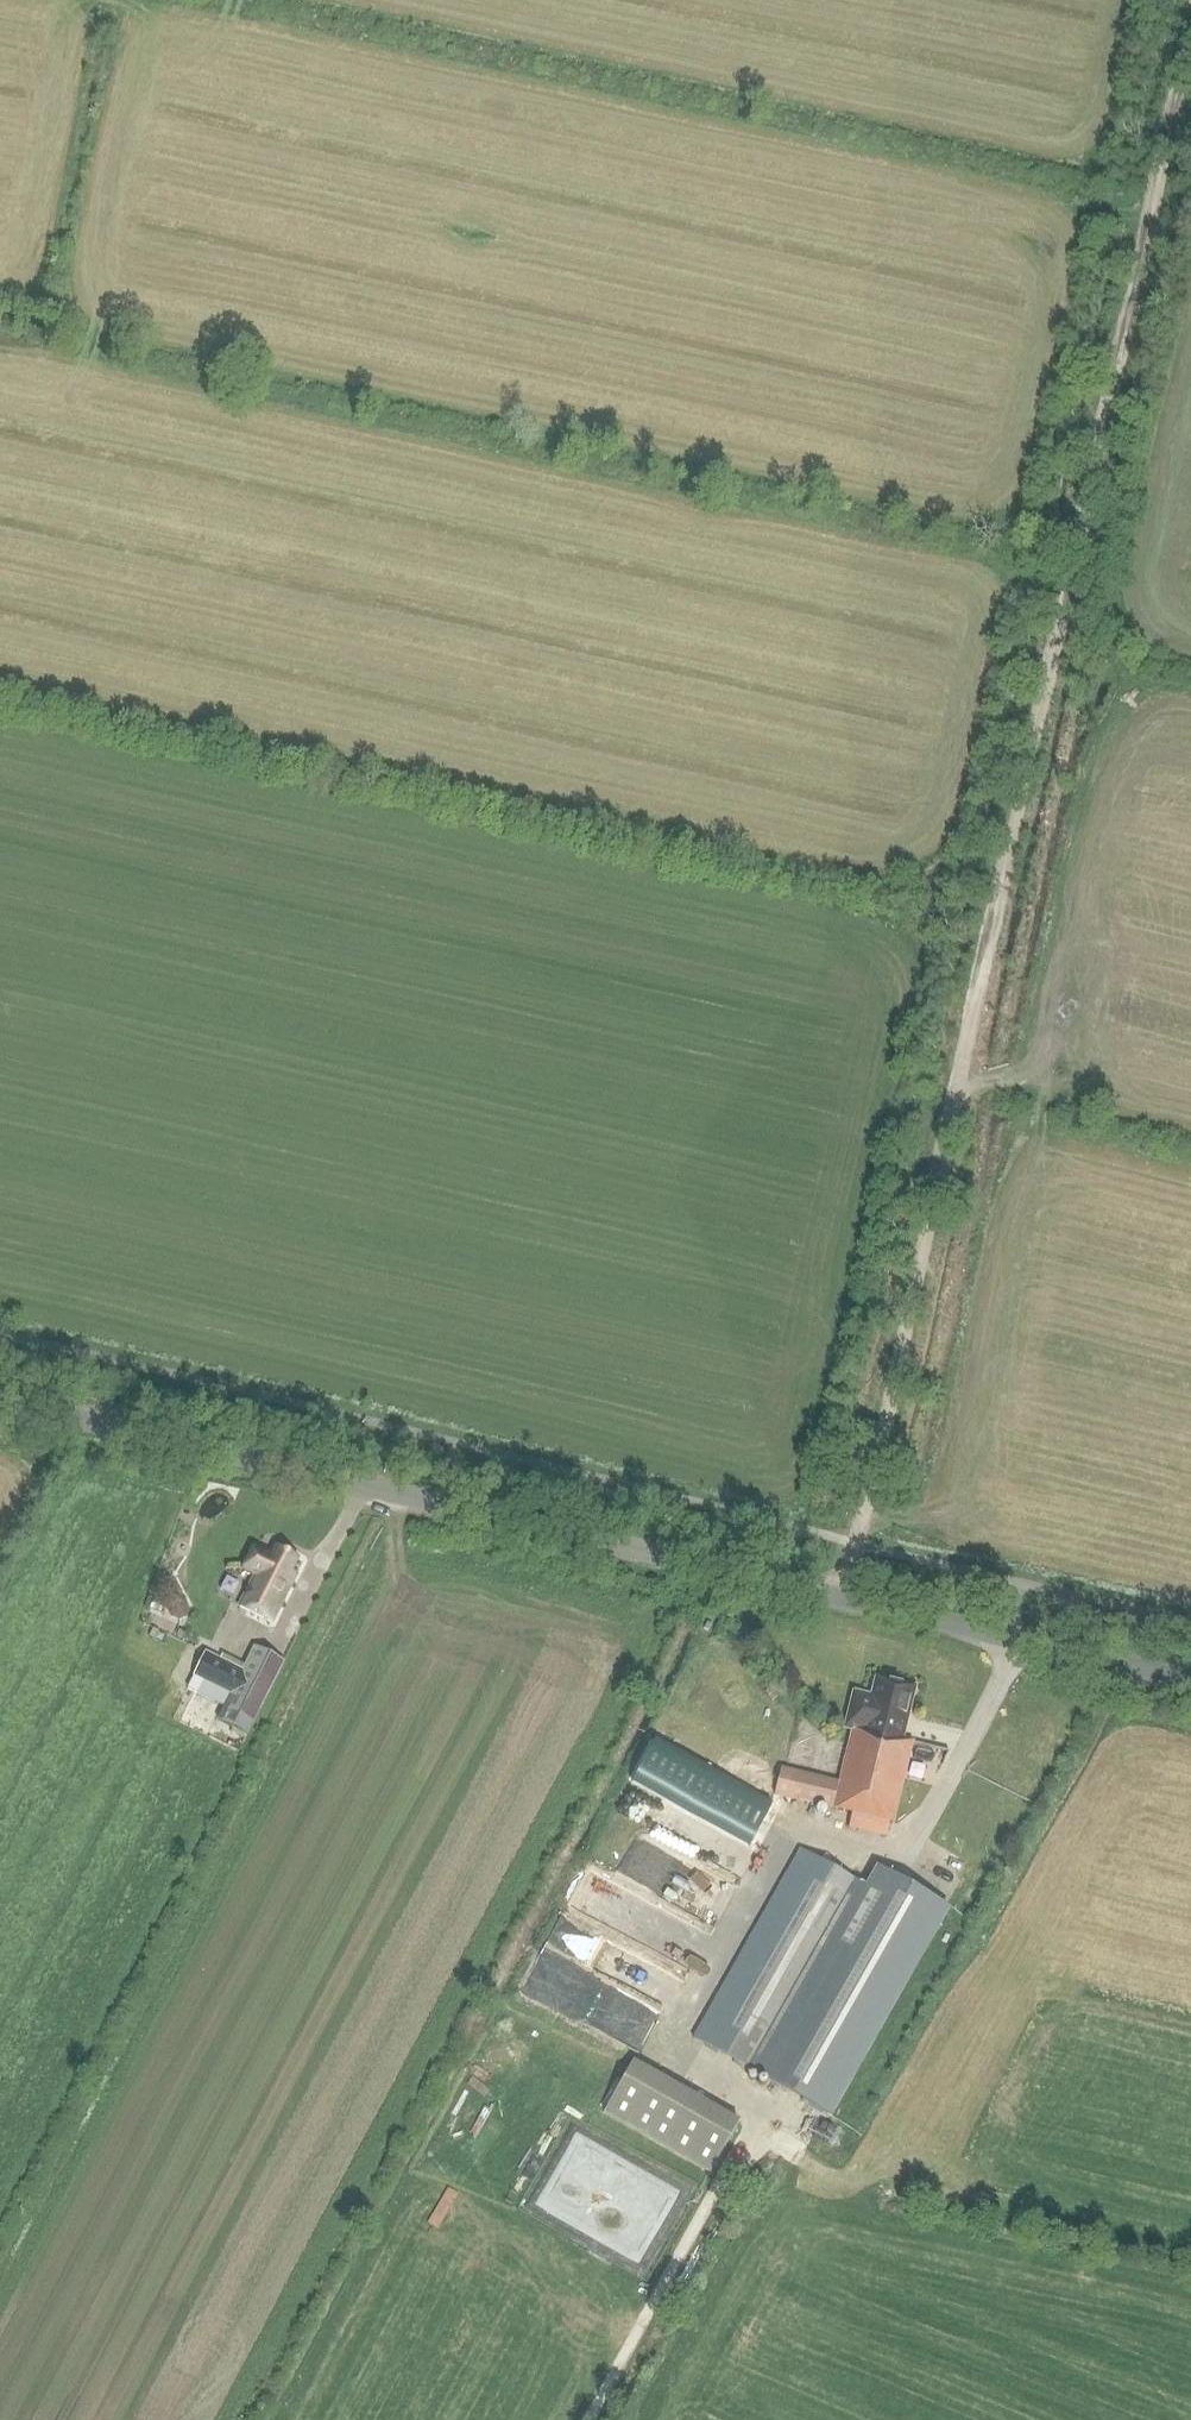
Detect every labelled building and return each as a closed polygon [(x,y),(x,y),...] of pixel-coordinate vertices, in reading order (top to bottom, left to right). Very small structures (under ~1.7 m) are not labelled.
[(271,1620),(296,1572),(290,1569),(297,1556),(275,1545),(271,1553),(253,1544),(242,1566),(254,1572),(238,1604),(271,1620)] [(184,1602),(177,1599),(169,1602),(166,1609),(169,1617),(177,1620),(185,1617),(188,1610),(184,1602)] [(191,1676),(193,1677),(188,1689),(223,1707),(217,1720),(247,1735),(285,1662),(253,1646),(240,1670),(204,1651),(191,1676)] [(909,1742),(900,1740),(912,1689),(876,1680),(872,1695),(852,1690),(843,1726),(852,1729),(840,1783),(779,1769),(773,1796),(889,1823),(909,1742)] [(618,1857),(666,1767),(637,1752),(589,1842),(618,1857)] [(671,1796),(718,1812),(726,1789),(702,1781),(706,1767),(684,1759),(671,1796)] [(796,1850),(689,2039),(822,2115),(940,1906),(871,1867),(861,1886),(796,1850)] [(566,1918),(549,1942),(586,1968),(603,1944),(566,1918)] [(534,1988),(657,2038),(669,2008),(546,1958),(534,1988)] [(738,2122),(631,2062),(603,2113),(710,2173),(738,2122)]
